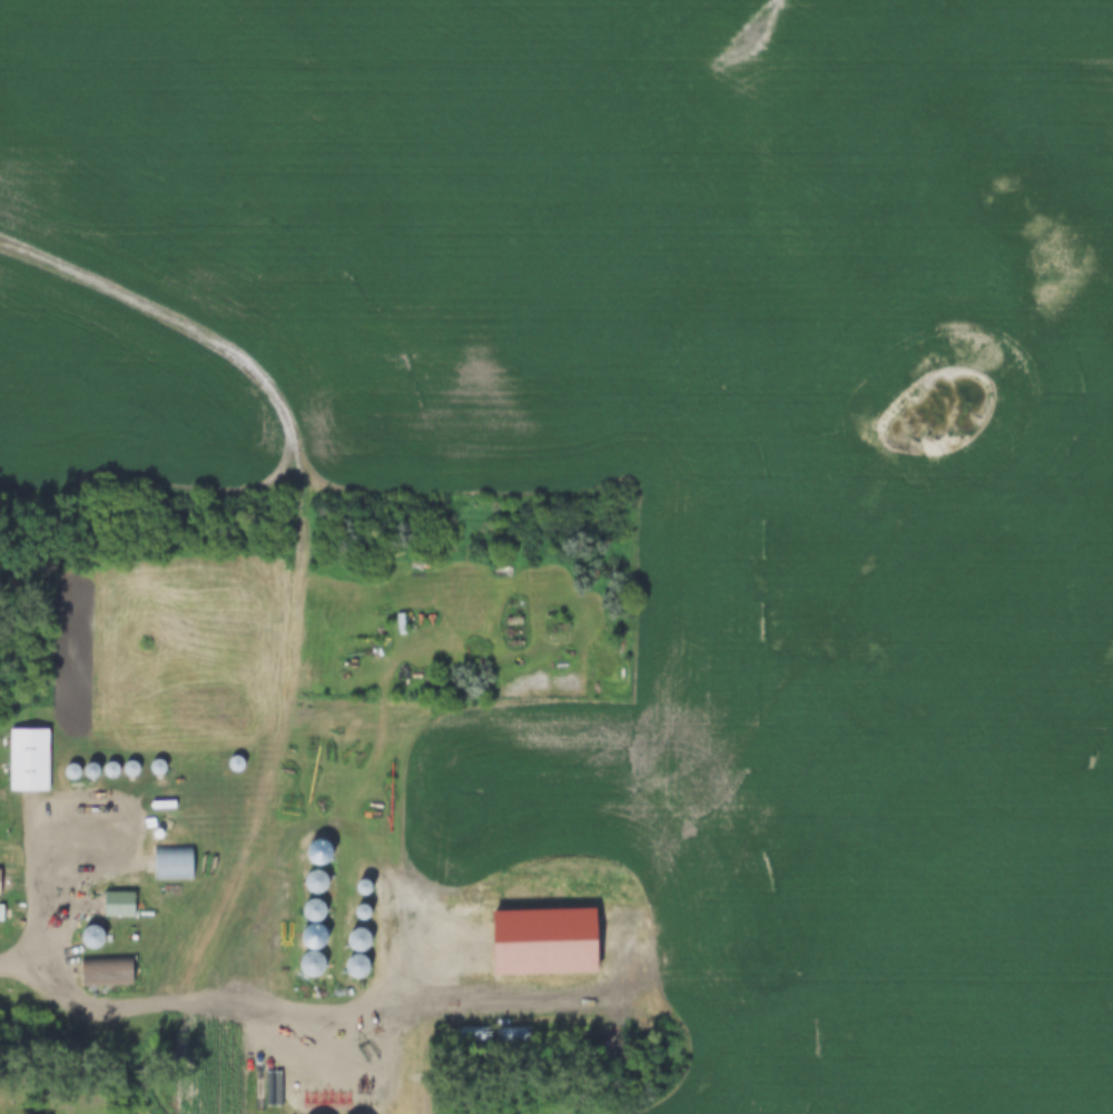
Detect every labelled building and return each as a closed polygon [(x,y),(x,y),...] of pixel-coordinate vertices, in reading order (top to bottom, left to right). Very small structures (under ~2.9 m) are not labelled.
[(10,792),(50,792),(50,730),(10,730),(10,792)] [(193,882),(193,850),(155,850),(155,882),(193,882)] [(134,918),(134,894),(104,894),(104,918),(134,918)] [(326,921),(325,902),(306,903),(307,922),(326,921)] [(101,927),(82,930),(85,950),(104,947),(101,927)] [(325,974),(319,953),(300,958),(305,979),(325,974)] [(361,954),(350,954),(349,969),(361,969),(361,954)] [(133,987),(132,958),(82,958),(82,987),(133,987)]
